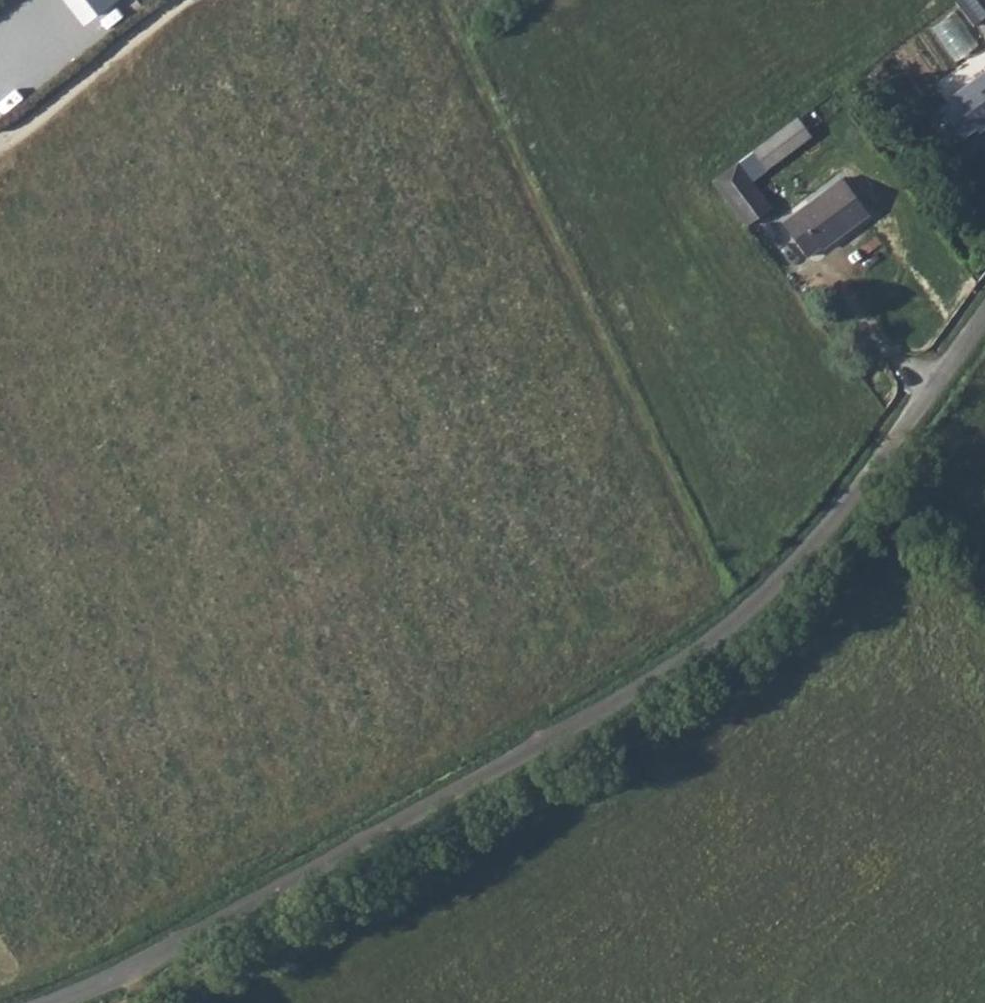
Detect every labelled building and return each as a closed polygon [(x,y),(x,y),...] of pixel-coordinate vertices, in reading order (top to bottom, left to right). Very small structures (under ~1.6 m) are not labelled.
[(102,14),(118,0),(90,0),(102,14)] [(953,98),(978,131),(984,125),(984,74),(953,98)] [(735,164),(711,181),(743,225),(767,208),(750,185),(811,140),(795,119),(735,164)] [(841,181),(782,224),(805,257),(820,246),(822,250),(867,217),(841,181)]
